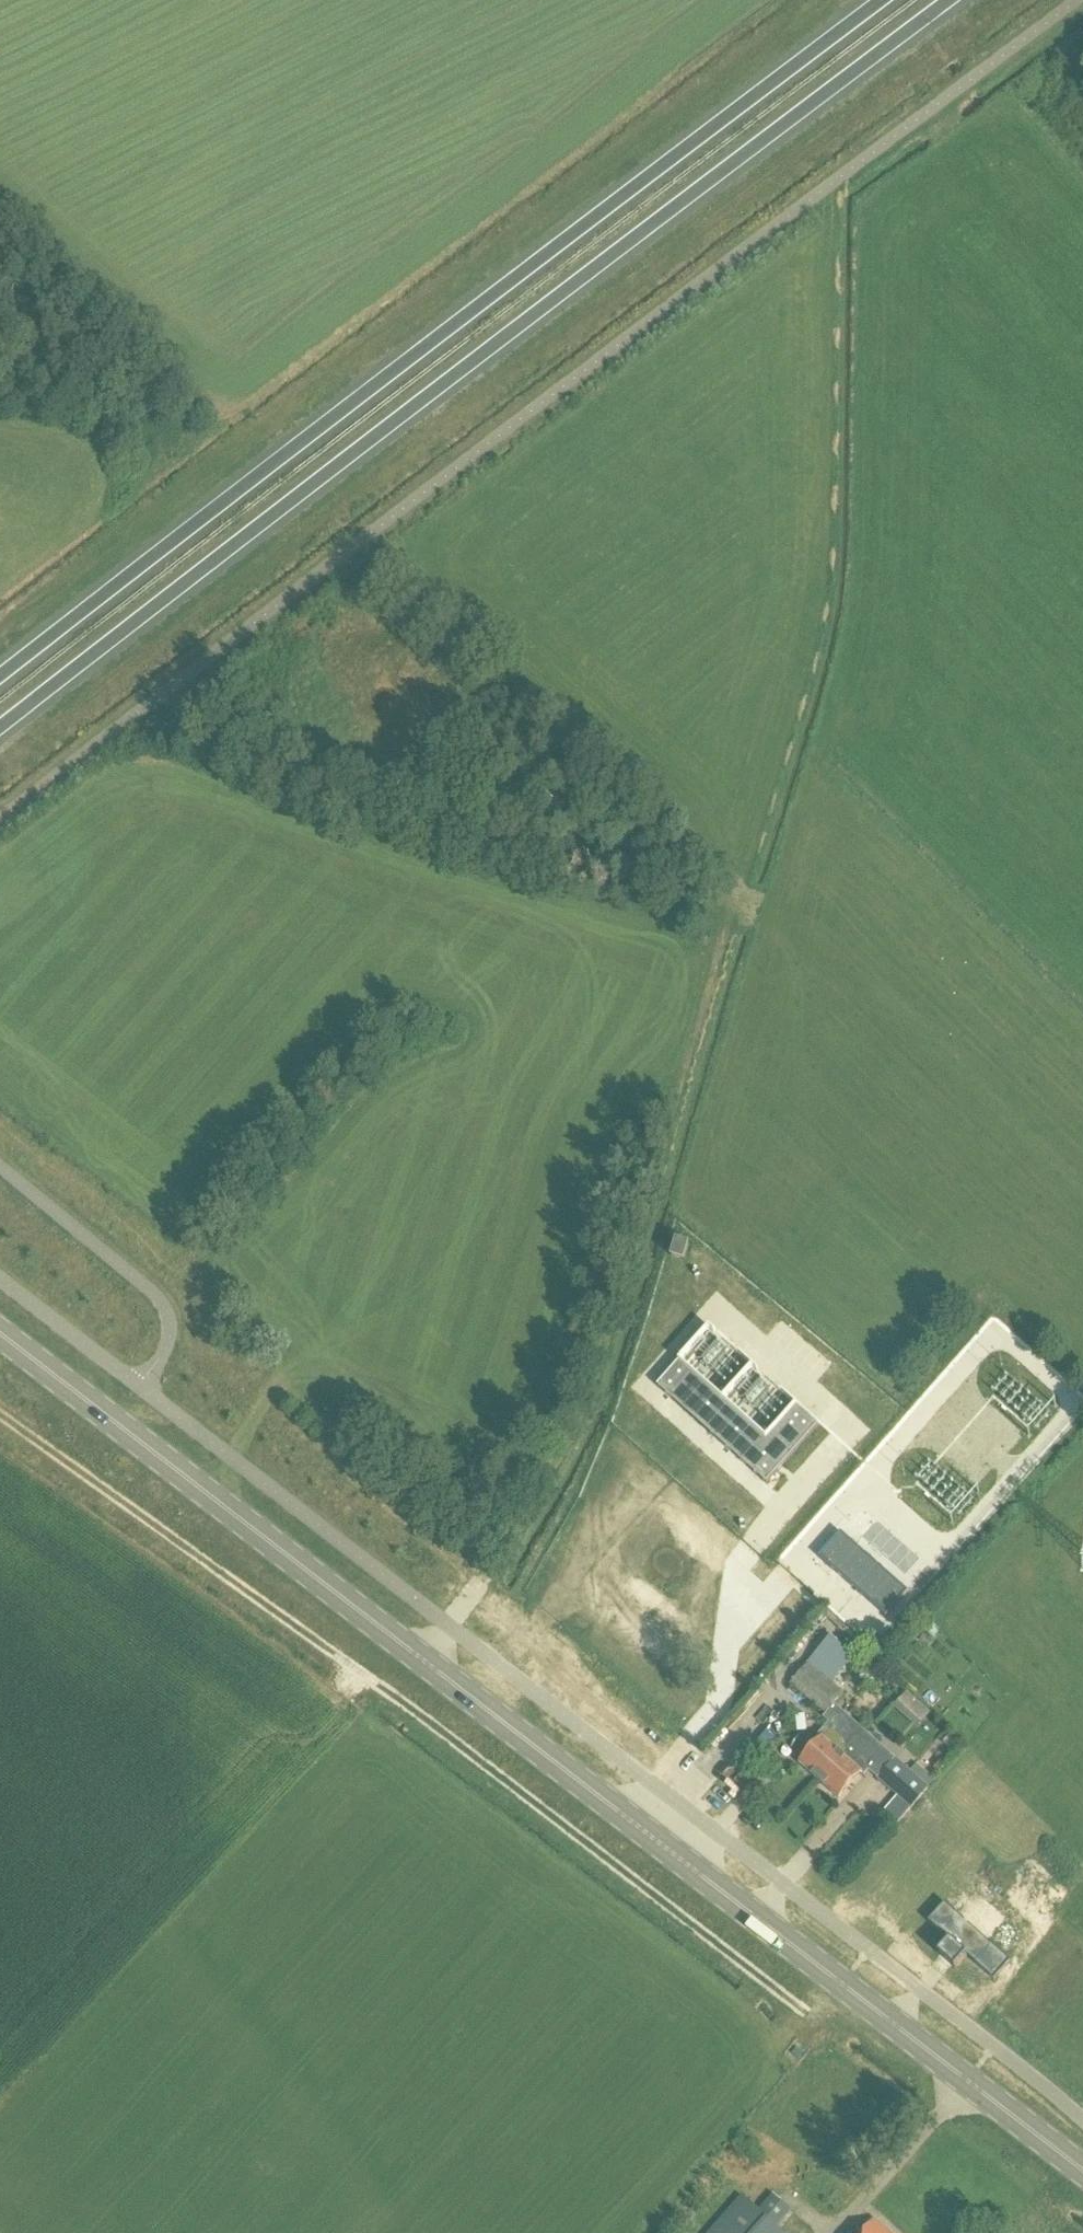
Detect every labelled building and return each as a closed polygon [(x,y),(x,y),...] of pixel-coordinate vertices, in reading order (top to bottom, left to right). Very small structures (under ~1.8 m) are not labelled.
[(689,1245),(675,1240),(670,1257),(683,1261),(689,1245)] [(720,1406),(675,1366),(657,1385),(767,1483),(818,1425),(799,1408),(764,1446),(720,1406)] [(907,1592),(839,1530),(816,1555),(884,1617),(907,1592)] [(809,1663),(790,1685),(825,1715),(834,1705),(844,1694),(833,1685),(829,1681),(846,1660),(827,1644),(810,1664),(809,1663)] [(822,1739),(800,1764),(819,1781),(864,1731),(840,1710),(828,1723),(822,1731),(826,1734),(822,1739)] [(864,1731),(819,1781),(839,1798),(861,1773),(864,1776),(868,1771),(886,1751),(864,1731)] [(896,1760),(878,1780),(896,1796),(910,1809),(911,1809),(929,1789),(896,1760)] [(1010,1961),(945,1903),(928,1922),(949,1940),(937,1952),(954,1967),(965,1955),(993,1980),(1010,1961)] [(773,2194),(759,2210),(741,2195),(708,2232),(785,2232),(778,2227),(792,2210),(773,2194)] [(874,2219),(862,2232),(890,2232),(874,2219)]
